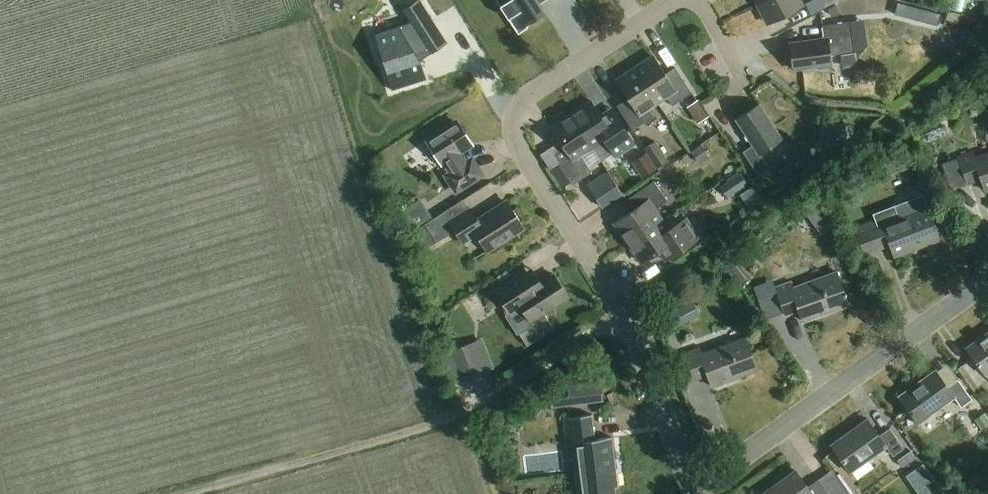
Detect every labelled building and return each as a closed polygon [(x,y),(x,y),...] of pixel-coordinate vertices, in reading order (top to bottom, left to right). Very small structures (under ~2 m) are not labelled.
[(370,29),(396,85),(429,70),(421,52),(450,38),(432,0),(410,0),(414,10),(370,29)] [(509,0),(504,4),(512,17),(518,14),(525,26),(545,13),(546,13),(540,4),(538,0),(509,0)] [(758,4),(769,24),(801,6),(798,0),(766,0),(758,4)] [(947,11),(961,15),(965,0),(950,0),(947,11)] [(923,10),(920,21),(937,26),(940,14),(923,10)] [(829,56),(840,54),(854,52),(849,22),(822,25),(824,39),(789,44),(793,70),(817,66),(817,70),(831,68),(829,56)] [(654,56),(635,68),(657,102),(666,97),(672,106),(692,93),(675,68),(665,74),(654,56)] [(657,102),(635,68),(616,81),(628,98),(616,106),(632,130),(644,122),(644,124),(654,117),(648,108),(657,102)] [(698,100),(687,107),(697,124),(708,117),(698,100)] [(591,101),(571,114),(592,147),(601,160),(613,153),(615,157),(635,144),(620,122),(611,108),(600,115),(591,101)] [(782,139),(759,104),(736,119),(753,146),(743,152),(758,175),(769,168),(759,153),(782,139)] [(571,114),(550,127),(569,155),(558,163),(562,169),(571,182),(572,185),(592,172),(581,155),(592,147),(571,114)] [(471,144),(456,122),(427,141),(442,163),(444,161),(452,173),(447,176),(456,190),(480,175),(471,160),(466,164),(458,152),(471,144)] [(822,137),(831,149),(842,142),(834,129),(822,137)] [(657,168),(668,161),(655,141),(644,148),(657,168)] [(690,152),(699,164),(709,158),(700,145),(690,152)] [(975,158),(973,152),(958,158),(967,184),(980,180),(985,191),(987,190),(987,153),(975,158)] [(631,162),(642,178),(656,169),(646,153),(631,162)] [(566,185),(571,182),(562,169),(557,172),(553,175),(561,188),(566,185)] [(738,175),(718,189),(725,198),(745,185),(738,175)] [(623,195),(611,176),(590,190),(602,209),(623,195)] [(614,223),(628,243),(661,220),(654,210),(667,201),(654,181),(625,201),(632,211),(614,223)] [(420,199),(399,212),(411,231),(425,222),(432,217),(420,199)] [(436,243),(455,231),(463,243),(477,234),(488,251),(523,228),(507,202),(478,220),(470,208),(469,209),(463,200),(425,224),(436,243)] [(828,206),(822,210),(828,217),(833,213),(828,206)] [(875,221),(853,229),(862,256),(890,246),(894,257),(939,240),(927,207),(899,218),(894,206),(872,214),(875,221)] [(661,220),(628,243),(642,263),(659,251),(666,261),(699,238),(686,218),(668,230),(661,220)] [(826,219),(815,227),(821,235),(832,228),(826,219)] [(848,305),(836,272),(792,288),(790,283),(775,288),(785,315),(798,310),(802,322),(848,305)] [(510,314),(521,307),(530,321),(529,321),(531,324),(522,330),(529,342),(555,326),(546,312),(568,298),(553,274),(531,288),(523,274),(496,292),(510,314)] [(464,301),(471,313),(484,305),(477,293),(464,301)] [(692,301),(667,312),(675,329),(700,317),(692,301)] [(987,373),(987,333),(966,349),(985,375),(987,373)] [(757,370),(745,337),(701,354),(699,348),(684,354),(694,380),(707,375),(712,387),(757,370)] [(451,351),(462,381),(494,369),(482,339),(451,351)] [(947,387),(935,371),(899,397),(918,424),(954,398),(961,407),(972,400),(958,380),(947,387)] [(602,400),(599,375),(567,379),(568,388),(550,390),(552,407),(602,400)] [(974,421),(980,431),(987,426),(987,421),(984,415),(974,421)] [(590,416),(564,419),(567,445),(575,444),(579,474),(575,474),(578,493),(615,493),(612,470),(615,470),(611,438),(593,440),(590,416)] [(879,436),(867,420),(831,446),(850,472),(886,446),(893,456),(904,448),(889,429),(879,436)] [(908,451),(895,461),(901,469),(915,459),(908,451)] [(923,464),(908,475),(922,493),(944,493),(923,464)] [(818,480),(808,487),(796,471),(763,493),(848,493),(831,470),(818,480)]
